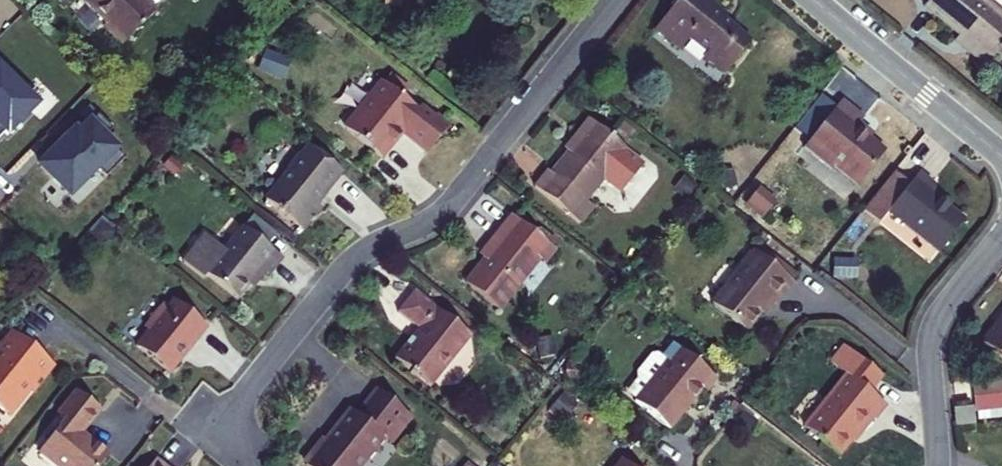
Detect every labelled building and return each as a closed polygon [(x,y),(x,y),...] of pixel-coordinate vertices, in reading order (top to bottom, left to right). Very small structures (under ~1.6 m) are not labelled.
[(103,28),(122,46),(154,14),(140,0),(85,0),(108,23),(103,28)] [(739,35),(723,22),(726,18),(703,0),(678,0),(654,30),(679,52),(689,40),(718,62),(739,35)] [(983,68),(1001,47),(1001,18),(981,0),(930,0),(923,8),(958,37),(970,47),(965,53),(983,68)] [(749,43),(739,35),(718,62),(728,70),(749,43)] [(953,43),(965,53),(970,47),(958,37),(953,43)] [(8,135),(39,104),(25,90),(28,88),(0,59),(0,136),(5,132),(8,135)] [(346,128),(380,156),(400,131),(426,151),(447,126),(421,105),(417,108),(381,80),(357,108),(360,111),(346,128)] [(883,153),(867,140),(855,129),(860,123),(863,118),(841,101),(804,148),(831,170),(834,166),(857,185),(883,153)] [(74,127),(38,164),(71,197),(100,168),(106,173),(123,156),(117,151),(120,148),(90,118),(78,130),(74,127)] [(625,151),(588,120),(576,133),(581,137),(550,175),(545,171),(533,186),(577,223),(590,208),(583,202),(625,151)] [(855,129),(867,140),(872,133),(860,123),(855,129)] [(267,199),(305,230),(324,208),(317,201),(324,193),(327,194),(344,173),(311,146),(303,155),(300,153),(287,169),(290,171),(267,199)] [(909,185),(893,171),(862,210),(879,223),(888,212),(938,252),(963,221),(947,208),(924,190),(929,184),(931,183),(918,173),(909,185)] [(951,202),(929,184),(924,190),(947,208),(951,202)] [(747,203),(763,217),(774,203),(758,190),(747,203)] [(544,261),(554,248),(512,213),(488,243),(493,247),(465,282),(498,309),(538,258),(544,261)] [(283,260),(244,227),(225,248),(206,233),(201,238),(198,237),(195,242),(195,247),(184,260),(204,276),(207,273),(236,298),(261,271),(268,277),(283,260)] [(772,306),(791,283),(753,251),(710,304),(744,331),(767,303),(772,306)] [(468,335),(416,292),(399,313),(423,332),(419,337),(411,337),(395,357),(411,371),(410,373),(414,377),(417,375),(432,387),(448,367),(448,359),(468,335)] [(135,349),(166,375),(186,352),(190,353),(209,332),(172,303),(166,311),(163,308),(143,331),(146,335),(135,349)] [(999,327),(995,326),(982,343),(1001,359),(1001,323),(999,327)] [(4,411),(25,385),(31,389),(34,391),(54,365),(41,355),(34,357),(26,351),(31,345),(11,330),(0,344),(0,408),(4,411)] [(634,402),(668,429),(701,388),(704,391),(715,378),(672,344),(662,357),(657,353),(650,354),(635,373),(636,380),(646,387),(634,402)] [(870,391),(883,375),(846,344),(833,359),(848,372),(804,426),(839,454),(870,416),(874,418),(885,405),(870,391)] [(1001,409),(1001,384),(973,386),(976,412),(1001,409)] [(25,385),(4,411),(9,415),(31,389),(25,385)] [(99,409),(75,389),(56,413),(63,419),(38,451),(56,465),(99,465),(108,454),(80,431),(99,409)] [(321,449),(342,465),(362,465),(385,438),(392,443),(412,418),(378,391),(360,415),(352,410),(321,449)] [(953,410),(954,429),(974,427),(972,409),(953,410)] [(321,449),(307,465),(308,465),(342,465),(321,449)]
